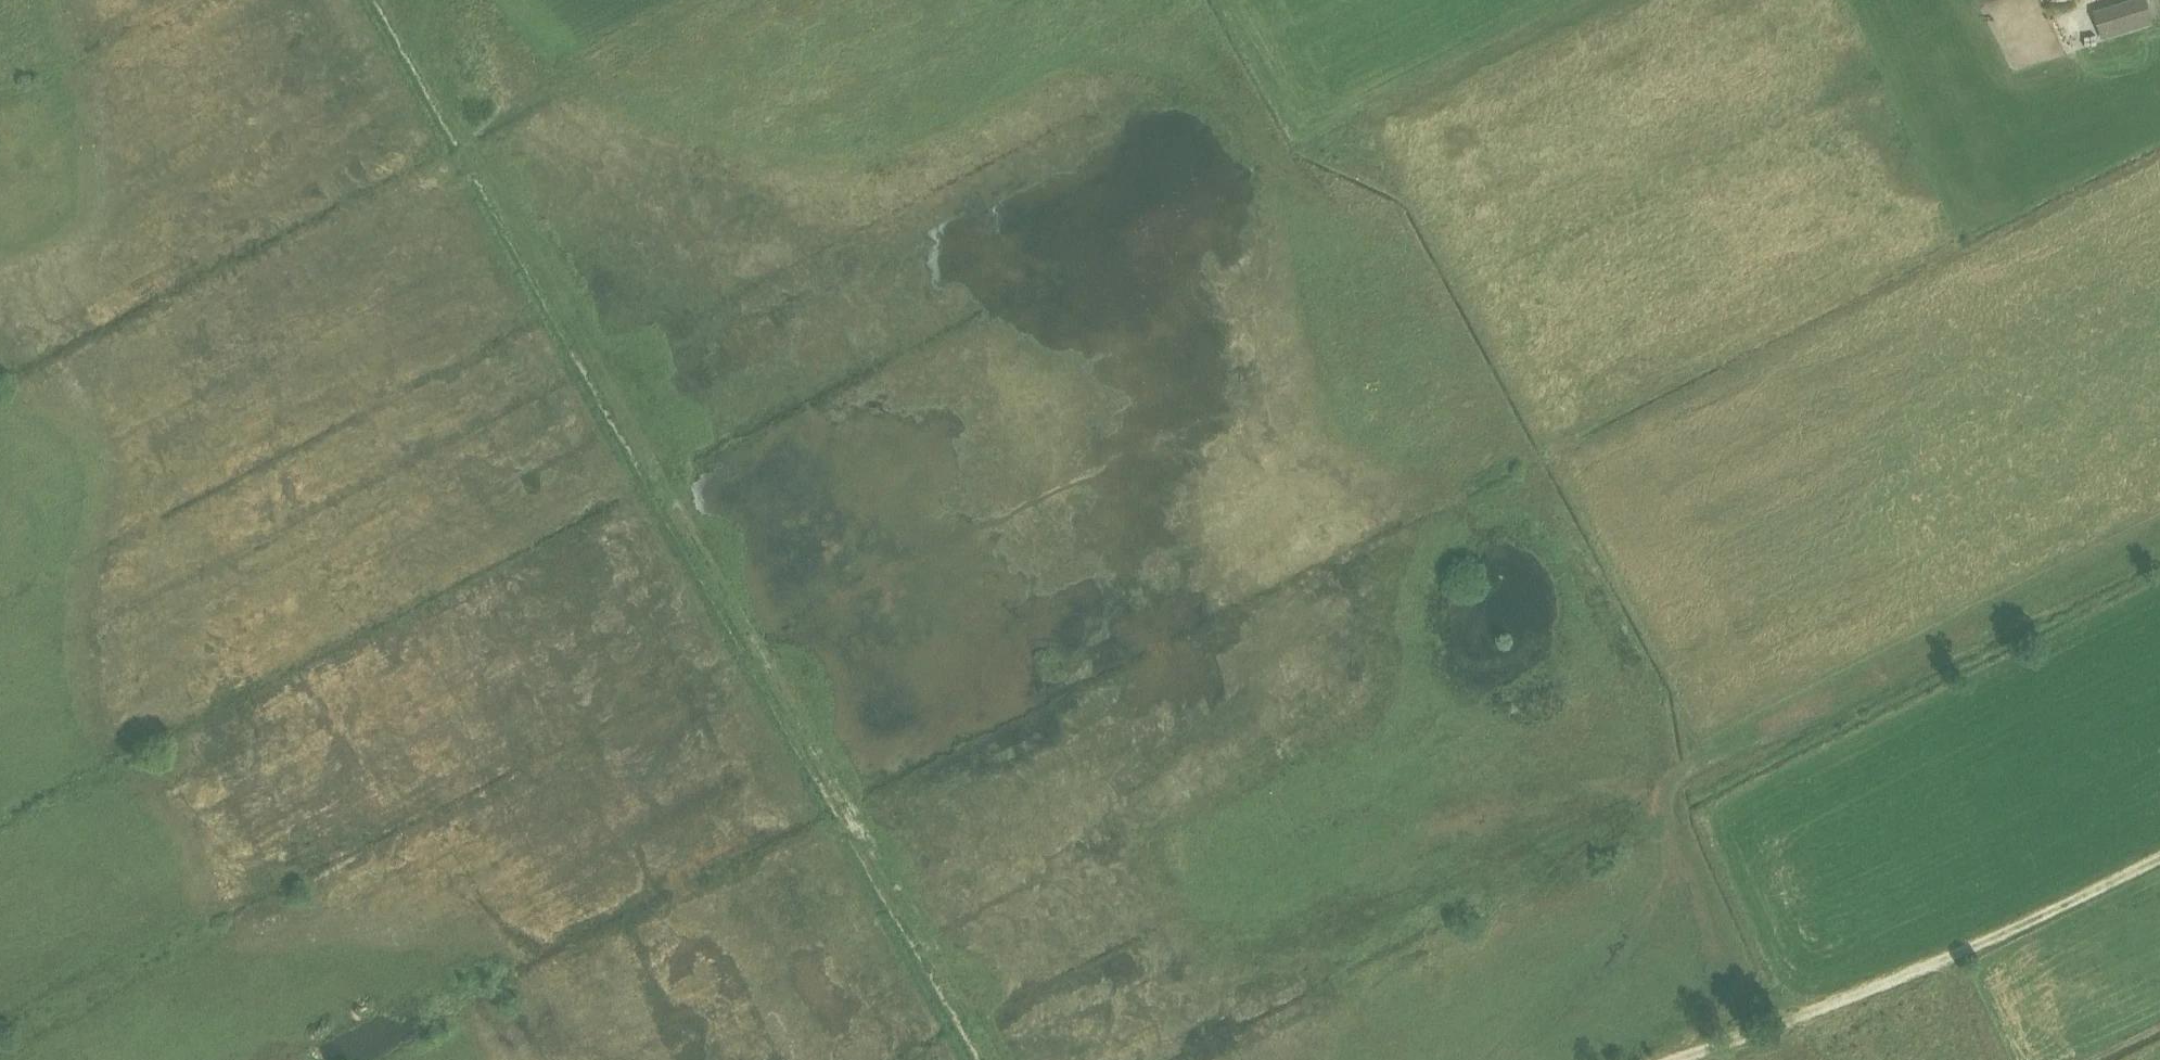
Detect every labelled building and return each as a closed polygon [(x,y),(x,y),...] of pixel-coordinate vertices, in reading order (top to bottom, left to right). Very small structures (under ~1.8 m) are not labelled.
[(2103,39),(2151,24),(2148,14),(2144,0),(2135,0),(2094,12),(2103,39)]
